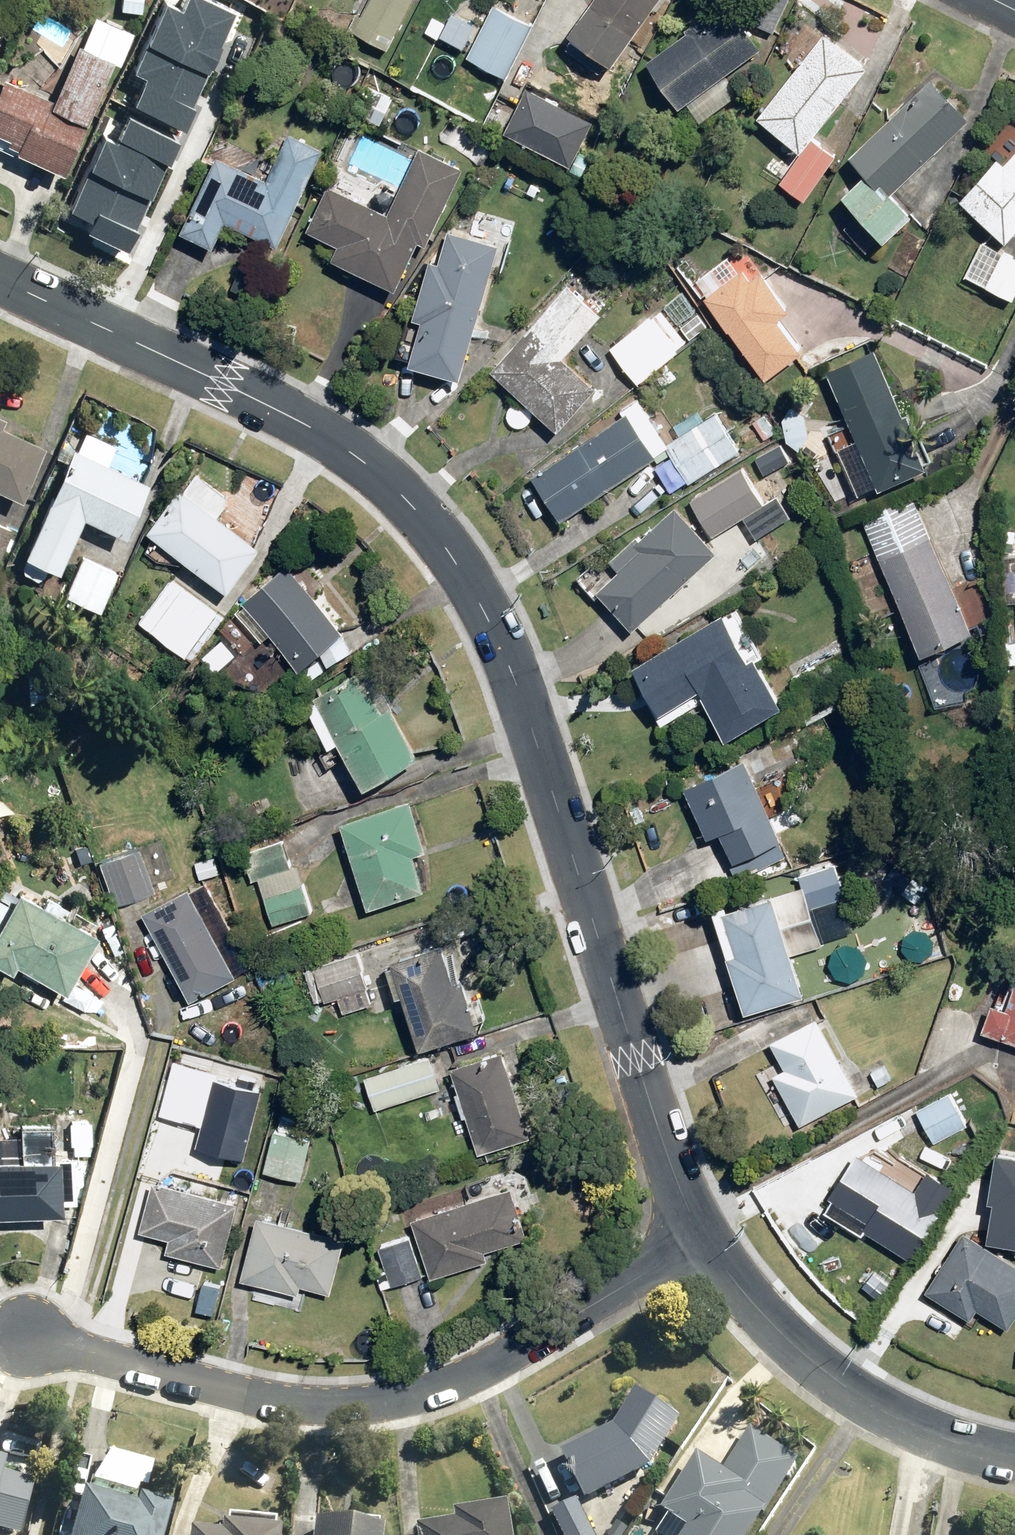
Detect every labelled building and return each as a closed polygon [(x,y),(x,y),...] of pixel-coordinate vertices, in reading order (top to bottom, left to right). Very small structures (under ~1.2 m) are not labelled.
[(118,14),(139,15),(140,0),(119,0),(118,14)] [(353,33),(386,51),(413,0),(370,0),(353,33)] [(565,38),(610,70),(658,0),(591,0),(565,38)] [(786,0),(754,0),(743,20),(771,35),(789,1),(786,0)] [(758,52),(721,5),(644,63),(679,110),(683,107),(697,125),(737,95),(724,77),(758,52)] [(531,29),(493,8),(466,59),(504,79),(531,29)] [(0,81),(0,143),(2,144),(0,146),(9,151),(6,156),(56,180),(111,65),(115,67),(130,37),(93,19),(78,50),(73,47),(46,104),(0,81)] [(866,68),(822,34),(754,121),(799,156),(777,185),(800,203),(834,159),(810,140),(866,68)] [(357,81),(343,112),(379,128),(393,97),(357,81)] [(964,124),(926,84),(847,159),(862,174),(837,197),(882,244),(909,218),(888,196),(964,124)] [(129,206),(135,195),(164,208),(189,157),(110,120),(80,182),(129,206)] [(316,152),(287,139),(267,184),(211,159),(177,236),(209,251),(221,224),(274,247),(316,152)] [(425,246),(461,170),(416,148),(385,215),(326,187),(305,231),(332,248),(328,260),(392,290),(415,242),(425,246)] [(1003,168),(995,162),(957,204),(1001,244),(1014,229),(1014,154),(1003,168)] [(513,222),(456,207),(437,263),(428,260),(408,321),(403,320),(391,357),(408,363),(405,369),(458,382),(492,266),(501,269),(513,222)] [(980,241),(961,277),(1008,302),(1014,289),(1014,260),(980,241)] [(777,267),(745,249),(715,279),(724,288),(707,305),(763,382),(800,351),(776,322),(787,314),(764,279),(777,267)] [(599,319),(567,284),(485,373),(554,435),(595,390),(562,360),(599,319)] [(685,347),(656,311),(608,350),(637,386),(685,347)] [(926,468),(870,342),(820,364),(876,490),(926,468)] [(738,449),(714,415),(665,450),(690,484),(738,449)] [(654,463),(625,418),(530,479),(559,524),(654,463)] [(15,506),(42,451),(0,430),(0,499),(15,506)] [(49,578),(74,527),(113,547),(143,486),(104,467),(70,450),(40,511),(41,511),(16,562),(49,578)] [(761,506),(740,472),(688,504),(708,538),(761,506)] [(182,490),(146,538),(221,595),(258,547),(182,490)] [(967,628),(906,496),(856,519),(916,651),(967,628)] [(786,521),(774,502),(744,520),(756,540),(786,521)] [(714,553),(671,509),(638,540),(634,537),(608,562),(615,570),(593,591),(631,631),(714,553)] [(9,530),(0,526),(0,550),(9,530)] [(82,557),(61,598),(94,614),(114,573),(82,557)] [(290,570),(242,608),(295,674),(343,636),(290,570)] [(176,582),(145,626),(191,659),(223,615),(176,582)] [(722,619),(716,615),(627,669),(659,722),(697,700),(720,738),(776,704),(751,663),(761,657),(734,612),(722,619)] [(369,668),(313,696),(360,791),(416,763),(369,668)] [(745,762),(680,788),(701,842),(717,836),(727,863),(777,843),(745,762)] [(336,824),(351,872),(363,910),(421,892),(410,854),(423,850),(408,802),(336,824)] [(279,840),(245,853),(255,882),(290,870),(279,840)] [(133,849),(93,864),(108,904),(148,890),(133,849)] [(724,910),(710,914),(742,1017),(801,999),(788,959),(820,949),(819,945),(850,936),(839,900),(843,899),(833,866),(799,877),(802,889),(769,899),(770,902),(726,916),(724,910)] [(263,899),(272,925),(310,913),(302,887),(263,899)] [(187,889),(139,915),(187,1004),(235,978),(187,889)] [(9,893),(0,909),(0,969),(51,997),(86,935),(9,893)] [(444,939),(385,959),(416,1051),(475,1031),(444,939)] [(353,953),(307,971),(322,1009),(368,992),(353,953)] [(1003,1006),(988,1004),(979,1034),(1014,1046),(1014,968),(1003,1006)] [(854,1096),(814,1019),(770,1042),(782,1065),(767,1073),(795,1127),(854,1096)] [(501,1051),(449,1069),(479,1155),(531,1137),(501,1051)] [(366,1077),(375,1108),(436,1091),(427,1059),(366,1077)] [(259,1088),(174,1067),(162,1114),(202,1123),(196,1150),(240,1160),(246,1138),(247,1138),(259,1088)] [(951,1092),(912,1111),(929,1144),(967,1125),(951,1092)] [(275,1129),(265,1169),(298,1178),(309,1137),(275,1129)] [(913,1191),(854,1153),(821,1211),(859,1233),(861,1231),(909,1259),(948,1189),(922,1175),(913,1191)] [(64,1211),(63,1161),(0,1163),(0,1213),(64,1211)] [(1002,1193),(975,1179),(959,1212),(986,1225),(1002,1193)] [(216,1269),(220,1252),(223,1253),(236,1206),(154,1184),(141,1231),(161,1236),(156,1254),(216,1269)] [(509,1188),(414,1220),(432,1274),(527,1242),(509,1188)] [(337,1241),(252,1220),(239,1276),(323,1296),(337,1241)] [(957,1230),(923,1291),(967,1320),(973,1310),(1004,1331),(1014,1314),(1014,1266),(957,1230)] [(408,1241),(377,1251),(389,1285),(420,1275),(408,1241)] [(648,1470),(676,1425),(632,1396),(609,1432),(559,1456),(582,1502),(648,1470)] [(720,1474),(694,1458),(659,1514),(686,1531),(683,1534),(746,1534),(790,1463),(744,1435),(720,1474)] [(27,1477),(0,1471),(0,1534),(12,1534),(27,1477)] [(80,1500),(72,1534),(160,1534),(164,1520),(80,1500)] [(419,1534),(509,1534),(506,1514),(418,1529),(419,1534)] [(565,1534),(588,1534),(585,1527),(565,1534)]
